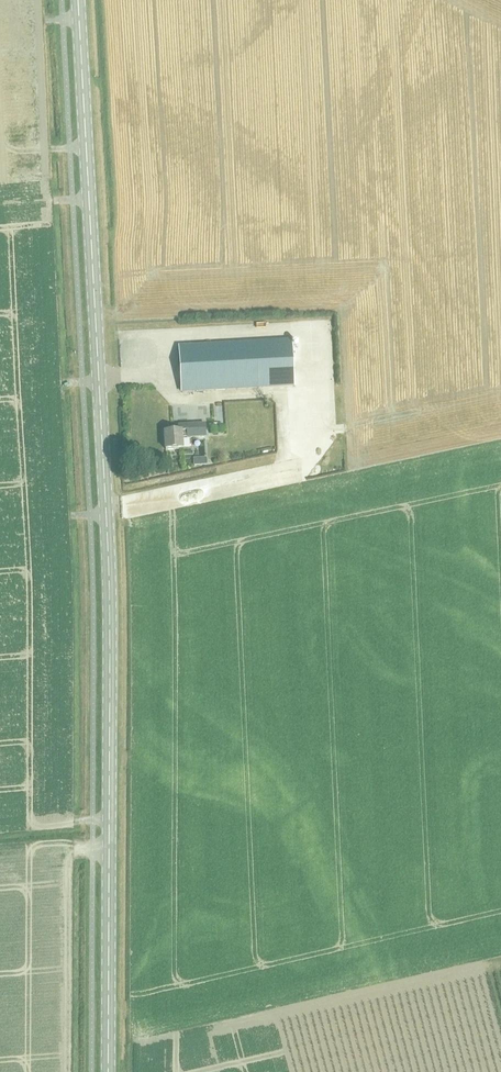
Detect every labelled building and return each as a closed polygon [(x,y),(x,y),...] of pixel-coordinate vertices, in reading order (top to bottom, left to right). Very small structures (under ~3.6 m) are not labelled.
[(179,346),(182,392),(292,385),(289,340),(179,346)] [(221,401),(211,401),(211,412),(221,412),(221,401)] [(178,431),(165,432),(166,450),(182,449),(182,438),(199,437),(206,436),(205,423),(198,424),(178,425),(178,431)]
